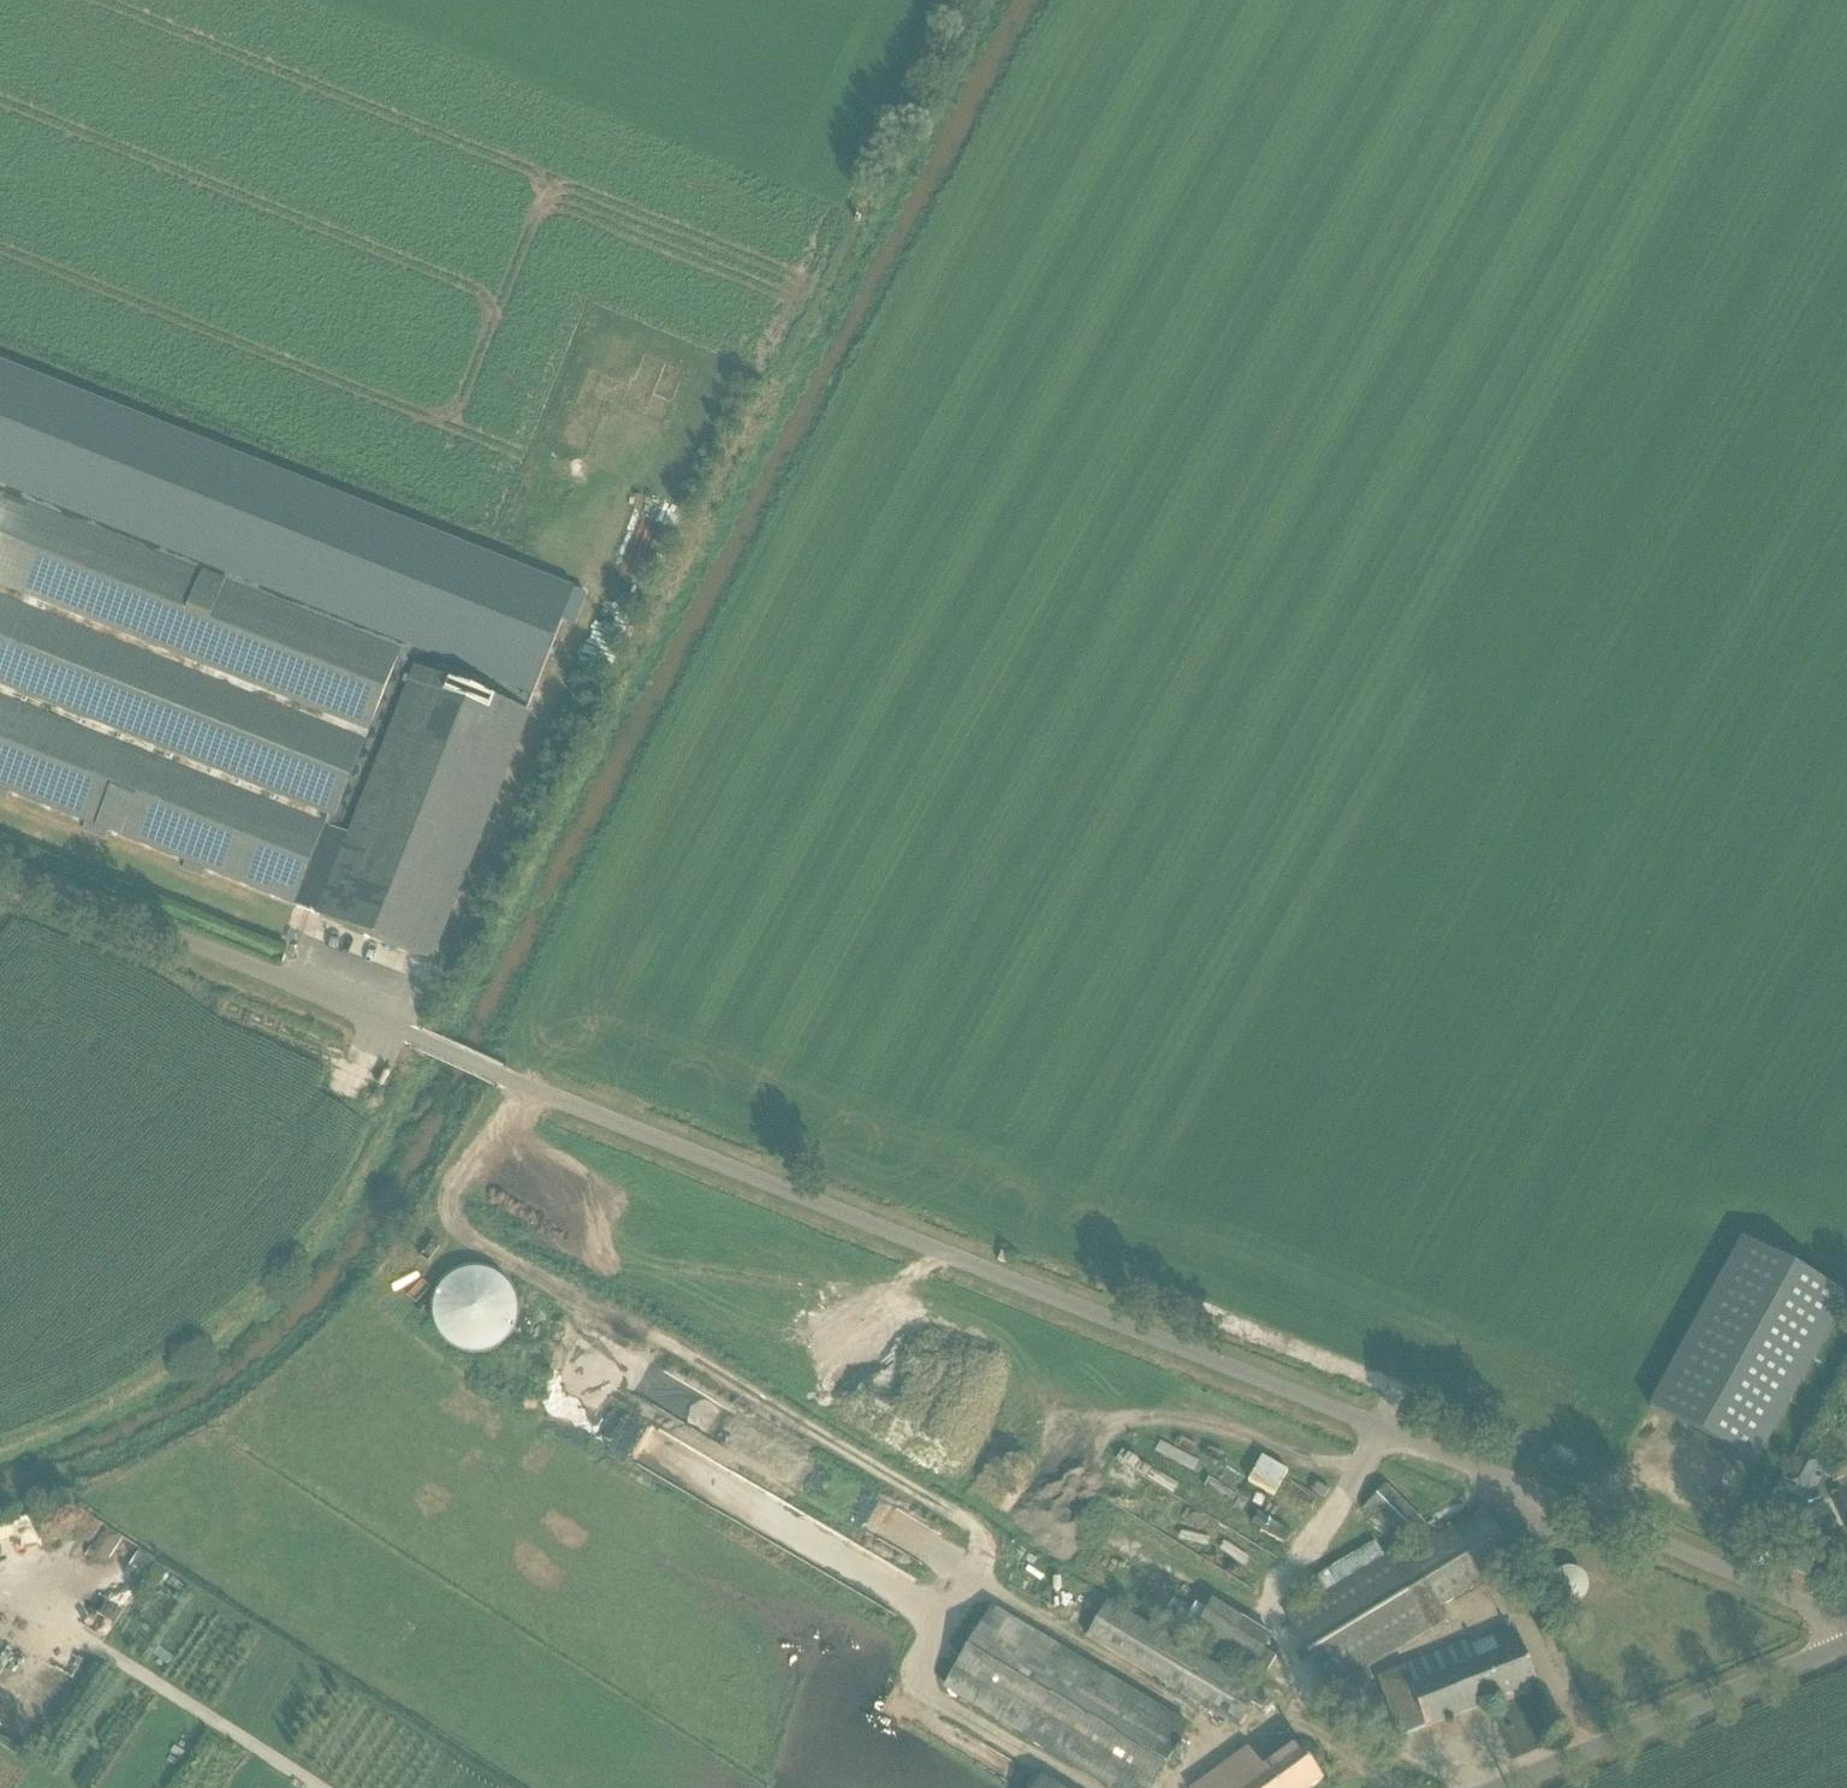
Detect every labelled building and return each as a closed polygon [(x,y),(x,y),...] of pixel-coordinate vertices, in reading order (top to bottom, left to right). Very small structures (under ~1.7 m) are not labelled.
[(419,670),(3,488),(0,495),(0,797),(3,799),(6,793),(82,823),(80,829),(100,838),(103,831),(179,862),(176,868),(197,876),(199,870),(293,908),(320,920),(419,670)] [(428,962),(526,713),(419,670),(320,920),(428,962)] [(376,950),(364,947),(358,972),(370,975),(376,950)] [(1743,1239),(1650,1407),(1755,1466),(1846,1299),(1846,1297),(1743,1239)] [(423,1286),(448,1356),(514,1332),(488,1262),(423,1286)] [(1362,1509),(1376,1522),(1399,1498),(1386,1485),(1362,1509)] [(1846,1518),(1846,1489),(1838,1492),(1846,1518)] [(1285,1619),(1329,1691),(1448,1619),(1441,1607),(1498,1573),(1501,1577),(1513,1570),(1510,1566),(1515,1562),(1484,1510),(1389,1567),(1384,1560),(1285,1619)] [(1259,1648),(1266,1637),(1196,1594),(1177,1625),(1261,1678),(1274,1657),(1259,1648)] [(1087,1639),(1231,1725),(1236,1727),(1251,1703),(1262,1709),(1267,1699),(1107,1604),(1087,1639)] [(1113,1787),(1152,1787),(1188,1727),(992,1610),(946,1688),(1113,1787)] [(200,1620),(199,1630),(212,1632),(213,1622),(200,1620)] [(1377,1678),(1400,1738),(1537,1683),(1515,1629),(1471,1646),(1469,1641),(1377,1678)] [(1323,1780),(1288,1732),(1255,1757),(1248,1748),(1193,1787),(1311,1787),(1323,1780)] [(1042,1779),(1037,1787),(1057,1787),(1042,1779)]
